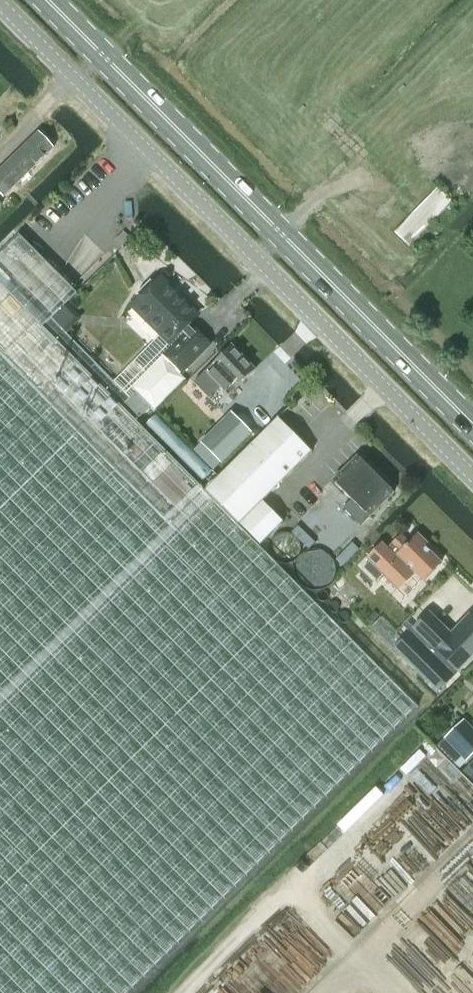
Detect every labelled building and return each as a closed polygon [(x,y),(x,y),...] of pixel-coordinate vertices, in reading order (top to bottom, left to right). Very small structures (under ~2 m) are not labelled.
[(4,198),(54,149),(39,133),(0,171),(0,194),(4,198)] [(0,258),(0,342),(190,530),(217,503),(136,422),(124,409),(133,400),(126,394),(115,382),(67,334),(52,320),(67,306),(78,295),(21,237),(0,258)] [(142,299),(134,307),(171,344),(188,327),(195,320),(171,297),(176,293),(162,279),(156,285),(151,281),(138,295),(142,299)] [(67,306),(52,320),(67,334),(76,324),(76,315),(67,306)] [(172,350),(133,388),(139,394),(152,407),(156,411),(187,380),(181,375),(183,373),(183,374),(212,345),(194,327),(191,330),(188,327),(171,344),(174,347),(172,350)] [(418,707),(217,503),(190,530),(0,342),(0,992),(129,992),(418,707)] [(206,372),(229,397),(255,372),(232,347),(206,372)] [(133,400),(124,409),(136,422),(152,407),(139,394),(138,395),(133,400)] [(252,433),(232,413),(208,438),(201,444),(221,464),(228,458),(252,433)] [(239,525),(286,479),(312,454),(278,419),(235,462),(206,492),(239,525)] [(336,480),(333,482),(351,501),(343,509),(360,526),(369,518),(369,519),(372,516),(375,516),(378,513),(378,509),(394,494),(358,458),(342,473),(339,474),(336,477),(336,480)] [(240,526),(260,546),(283,523),(263,503),(240,526)] [(371,562),(364,569),(376,580),(382,573),(399,590),(416,573),(424,582),(441,564),(426,549),(429,546),(418,536),(410,545),(402,536),(392,546),(392,547),(388,551),(383,545),(368,560),(371,562)] [(445,681),(455,670),(458,673),(472,657),(472,619),(470,617),(451,637),(428,614),(414,629),(408,635),(394,649),(427,681),(435,672),(445,681)] [(472,756),(472,731),(464,721),(444,739),(466,762),(472,756)]
